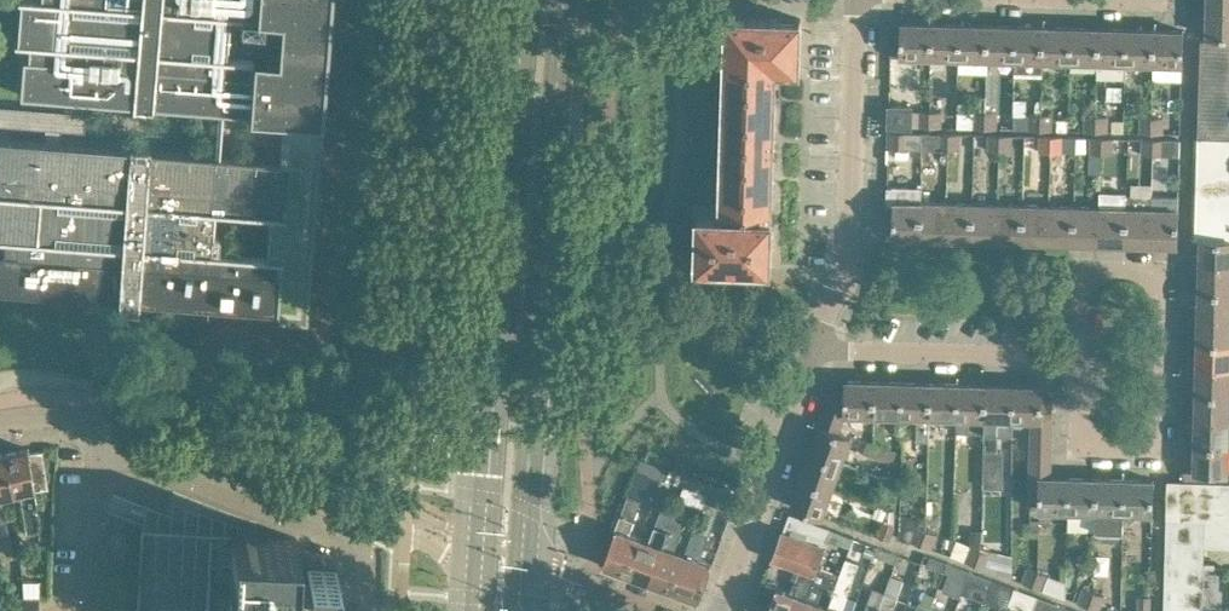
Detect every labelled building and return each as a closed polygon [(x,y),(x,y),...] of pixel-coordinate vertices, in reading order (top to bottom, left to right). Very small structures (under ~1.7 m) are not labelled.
[(3,236),(2,250),(0,250),(0,295),(31,291),(117,297),(118,297),(117,302),(116,302),(116,303),(137,305),(137,304),(135,304),(136,299),(137,299),(206,304),(205,314),(207,314),(208,304),(276,310),(276,315),(306,318),(330,0),(268,0),(267,16),(263,15),(263,16),(279,18),(276,57),(246,55),(246,56),(252,56),(252,58),(249,58),(248,73),(251,73),(248,111),(248,115),(280,118),(277,158),(267,157),(219,154),(205,153),(149,148),(150,145),(129,143),(128,146),(60,141),(44,140),(0,136),(0,235),(3,236)] [(45,127),(44,140),(60,141),(61,128),(85,130),(87,111),(81,111),(82,99),(132,102),(132,105),(153,107),(153,103),(209,108),(205,153),(219,154),(222,109),(248,111),(251,73),(248,73),(249,58),(252,58),(252,56),(246,56),(226,54),(229,13),(234,14),(234,26),(262,29),(263,16),(263,15),(267,16),(268,0),(20,0),(17,38),(15,38),(15,40),(27,41),(26,55),(22,55),(19,93),(64,97),(63,109),(0,104),(0,124),(45,127)] [(1228,9),(1228,0),(1199,0),(1198,8),(1228,9)] [(1206,35),(1228,36),(1228,9),(1198,8),(1198,18),(1207,18),(1206,35)] [(727,16),(726,48),(728,48),(727,68),(775,69),(775,68),(800,69),(801,18),(783,18),(783,16),(746,15),(746,16),(727,16)] [(902,35),(892,34),(891,55),(895,55),(929,56),(930,22),(902,22),(902,35)] [(958,23),(930,22),(929,56),(957,57),(958,23)] [(985,57),(986,24),(958,23),(957,57),(957,72),(985,72),(985,57)] [(1014,25),(986,24),(985,57),(1014,58),(1014,25)] [(1042,59),(1043,25),(1014,25),(1014,58),(1013,72),(1041,73),(1042,59)] [(1071,26),(1043,25),(1042,59),(1070,59),(1071,26)] [(1099,27),(1071,26),(1070,59),(1098,60),(1099,27)] [(1099,27),(1098,60),(1097,77),(1126,78),(1126,62),(1126,61),(1127,28),(1099,27)] [(1127,28),(1126,62),(1154,63),(1155,29),(1127,28)] [(1155,29),(1154,63),(1182,63),(1183,29),(1155,29)] [(1197,35),(1194,136),(1228,137),(1228,36),(1206,35),(1197,35)] [(725,139),(773,140),(775,69),(727,68),(727,83),(725,83),(724,122),(725,122),(725,139)] [(1015,98),(1014,128),(1040,129),(1040,113),(1027,113),(1028,99),(1015,98)] [(888,125),(888,126),(890,126),(890,125),(911,126),(912,109),(912,106),(890,105),(889,125),(888,125)] [(930,126),(930,110),(919,109),(918,126),(930,126)] [(936,110),(930,110),(930,126),(941,126),(941,110),(936,110)] [(958,127),(983,128),(984,111),(958,110),(958,127)] [(983,128),(996,128),(997,112),(991,111),(987,111),(984,111),(983,128)] [(1040,113),(1040,129),(1052,130),(1052,113),(1040,113)] [(1096,131),(1096,115),(1089,114),(1085,114),(1085,130),(1096,131)] [(1096,131),(1107,131),(1108,115),(1101,115),(1096,115),(1096,131)] [(1152,132),(1153,116),(1141,116),(1140,132),(1152,132)] [(1163,117),(1153,116),(1152,132),(1163,133),(1163,117)] [(889,132),(888,147),(888,148),(890,148),(922,149),(922,148),(923,132),(890,131),(890,130),(888,130),(888,132),(889,132)] [(923,132),(922,148),(948,149),(949,133),(923,132)] [(974,133),(949,133),(948,149),(974,149),(974,133)] [(1000,134),(989,134),(989,150),(992,150),(999,150),(1000,134)] [(1011,150),(1011,134),(1000,134),(999,150),(1003,150),(1011,150)] [(1051,136),(1040,135),(1040,151),(1051,151),(1051,136)] [(1051,136),(1051,151),(1077,152),(1077,136),(1051,136)] [(1194,136),(1192,238),(1200,238),(1228,239),(1228,137),(1194,136)] [(1102,155),(1102,137),(1091,137),(1090,173),(1095,173),(1101,173),(1102,155)] [(1102,137),(1102,155),(1113,155),(1113,137),(1102,137)] [(1153,154),(1153,138),(1142,138),(1142,154),(1153,154)] [(1165,139),(1153,138),(1153,154),(1164,155),(1165,139)] [(723,210),(771,211),(773,140),(725,139),(724,157),(723,157),(722,195),(723,195),(723,210)] [(920,236),(921,201),(921,187),(887,185),(886,220),(894,221),(894,236),(920,236)] [(1101,206),(1100,241),(1125,242),(1126,207),(1126,194),(1126,192),(1101,192),(1101,206)] [(1126,207),(1125,242),(1151,243),(1152,195),(1126,194),(1126,207)] [(1152,195),(1151,243),(1177,243),(1178,195),(1152,195)] [(921,201),(920,236),(946,237),(947,202),(921,201)] [(946,237),(971,238),(972,203),(947,202),(946,237)] [(998,203),(972,203),(971,238),(997,238),(998,203)] [(1023,204),(998,203),(997,238),(1022,239),(1023,204)] [(1022,239),(1048,240),(1049,205),(1023,204),(1022,239)] [(1048,240),(1074,241),(1075,205),(1049,205),(1048,240)] [(1074,241),(1100,241),(1101,206),(1075,205),(1074,241)] [(699,211),(698,262),(717,263),(717,264),(752,265),(752,264),(772,264),(773,214),(771,214),(771,211),(723,210),(723,212),(699,211)] [(1228,265),(1228,239),(1200,238),(1200,254),(1191,254),(1191,264),(1228,265)] [(1199,290),(1228,291),(1228,265),(1191,264),(1190,274),(1199,275),(1199,290)] [(1228,316),(1228,291),(1199,290),(1199,305),(1190,305),(1189,315),(1228,316)] [(1197,341),(1228,342),(1228,316),(1189,315),(1189,326),(1198,326),(1197,341)] [(1188,366),(1228,367),(1228,342),(1197,341),(1197,356),(1188,356),(1188,366)] [(1188,377),(1196,377),(1196,392),(1228,393),(1228,367),(1188,366),(1188,377)] [(846,412),(874,413),(875,380),(846,379),(846,393),(831,392),(820,424),(839,431),(846,412)] [(874,413),(902,414),(903,381),(875,380),(874,413)] [(902,414),(917,414),(916,440),(929,440),(930,415),(930,382),(903,381),(902,414)] [(958,383),(930,382),(930,415),(957,415),(958,383)] [(957,415),(957,432),(985,433),(986,383),(958,383),(957,415)] [(985,433),(984,446),(997,447),(997,433),(1012,434),(1013,417),(1014,384),(986,383),(985,433)] [(1014,384),(1013,417),(1031,417),(1031,419),(1052,420),(1053,398),(1042,398),(1042,385),(1014,384)] [(1196,392),(1196,407),(1187,407),(1186,417),(1228,419),(1228,393),(1196,392)] [(1186,428),(1195,428),(1195,443),(1228,444),(1228,419),(1186,417),(1186,428)] [(1052,452),(1052,420),(1031,419),(1030,453),(1052,452)] [(839,431),(820,424),(810,451),(842,462),(852,435),(839,431)] [(878,457),(882,446),(867,441),(863,452),(878,457)] [(1185,479),(1228,481),(1228,479),(1228,472),(1228,444),(1195,443),(1194,459),(1185,458),(1185,479)] [(896,451),(882,446),(878,457),(892,462),(896,451)] [(39,530),(39,521),(34,490),(28,452),(27,447),(2,453),(12,493),(18,491),(25,530),(39,530)] [(42,450),(28,452),(34,490),(48,488),(42,450)] [(810,451),(800,477),(833,489),(842,462),(810,451)] [(1052,452),(1030,453),(1029,496),(1039,497),(1039,509),(1068,510),(1069,476),(1051,476),(1052,452)] [(0,453),(0,496),(12,493),(2,453),(0,453)] [(627,495),(603,564),(625,572),(638,536),(628,532),(640,501),(645,491),(650,475),(637,470),(630,486),(627,495)] [(682,487),(705,495),(709,484),(687,475),(686,476),(682,487)] [(880,487),(895,488),(895,477),(880,476),(880,487)] [(1097,477),(1069,476),(1068,510),(1068,527),(1096,528),(1097,477)] [(800,477),(791,504),(794,505),(823,515),(833,489),(800,477)] [(1097,477),(1096,528),(1096,535),(1099,535),(1099,537),(1102,541),(1116,541),(1120,537),(1120,535),(1123,535),(1124,511),(1125,478),(1097,477)] [(1153,478),(1125,478),(1124,511),(1140,512),(1139,521),(1152,521),(1153,478)] [(1164,610),(1203,610),(1204,547),(1228,548),(1228,481),(1185,479),(1168,479),(1164,610)] [(738,495),(709,484),(705,495),(706,496),(704,500),(732,511),(738,495)] [(335,598),(337,575),(336,575),(336,566),(306,564),(306,567),(294,567),(296,537),(255,535),(256,522),(173,490),(172,491),(164,513),(142,504),(141,528),(140,543),(136,610),(334,610),(335,598)] [(638,536),(625,572),(649,580),(673,514),(677,502),(664,497),(660,509),(649,540),(638,536)] [(12,555),(0,501),(0,558),(12,555)] [(756,599),(770,604),(767,610),(800,610),(817,565),(827,538),(831,528),(791,513),(789,512),(784,530),(782,529),(771,558),(799,568),(791,591),(762,581),(756,599)] [(695,529),(694,529),(693,528),(685,552),(675,549),(686,518),(673,514),(649,580),(673,589),(695,529)] [(708,517),(700,514),(694,529),(695,529),(673,589),(699,599),(711,568),(711,562),(700,558),(709,534),(703,532),(708,517)] [(887,524),(882,537),(889,540),(894,527),(887,524)] [(917,525),(912,539),(921,543),(927,528),(917,525)] [(831,528),(827,538),(850,546),(853,536),(839,531),(831,528)] [(927,528),(921,543),(932,547),(937,532),(927,528)] [(875,548),(873,553),(895,561),(899,552),(886,548),(876,544),(875,548)] [(866,545),(863,553),(872,556),(873,553),(875,548),(866,545)] [(972,545),(966,560),(976,563),(981,549),(972,545)] [(981,549),(976,563),(986,567),(992,553),(981,549)] [(949,561),(931,555),(927,565),(945,571),(949,561)] [(826,610),(844,610),(841,610),(859,561),(846,556),(840,574),(826,610)] [(971,570),(949,561),(945,571),(949,572),(942,591),(960,597),(961,592),(963,592),(971,570)] [(840,574),(817,565),(800,610),(826,610),(840,574)] [(1029,566),(1023,581),(1033,585),(1038,570),(1029,566)] [(1038,570),(1033,585),(1043,589),(1049,574),(1038,570)] [(877,610),(894,610),(905,581),(890,575),(885,590),(877,610)] [(990,586),(985,601),(1002,607),(1007,595),(1011,597),(1007,608),(1009,608),(1017,587),(993,578),(990,586)] [(974,580),(968,594),(985,601),(990,586),(974,580)] [(39,581),(20,581),(21,594),(39,595),(39,581)] [(885,590),(872,586),(863,610),(877,610),(885,590)] [(1084,586),(1078,602),(1088,606),(1094,591),(1094,589),(1084,586)] [(1017,587),(1009,608),(1017,610),(1032,610),(1038,595),(1017,587)] [(1105,593),(1094,589),(1094,591),(1088,606),(1099,610),(1105,593)] [(5,595),(10,610),(39,610),(39,595),(21,594),(5,595)] [(1038,595),(1032,610),(1060,610),(1063,604),(1038,595)] [(1150,595),(1123,596),(1123,610),(1150,610),(1150,595)] [(931,607),(918,603),(915,610),(930,610),(931,607)]
